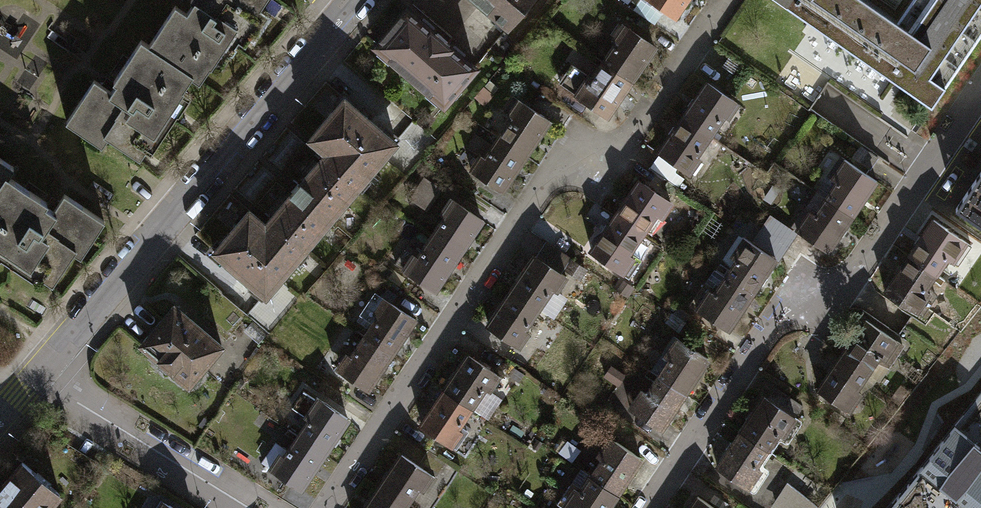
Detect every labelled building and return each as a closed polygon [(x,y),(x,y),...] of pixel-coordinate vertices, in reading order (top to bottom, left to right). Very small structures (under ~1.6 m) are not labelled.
[(136,40),(105,88),(88,77),(56,126),(101,155),(109,143),(138,163),(193,78),(200,83),(211,66),(218,71),(240,36),(247,41),(265,14),(256,8),(262,0),(194,0),(186,12),(172,3),(145,46),(136,40)] [(504,28),(528,0),(471,0),(504,28)] [(627,9),(651,24),(657,15),(670,23),(685,0),(633,0),(627,9)] [(928,103),(980,26),(980,0),(903,0),(891,17),(865,0),(777,0),(928,103)] [(448,37),(408,3),(371,45),(439,104),(471,67),(443,43),(448,37)] [(597,63),(627,82),(652,46),(622,26),(597,63)] [(605,117),(627,82),(597,63),(586,78),(567,66),(555,84),(605,117)] [(696,79),(672,116),(706,136),(718,117),(723,120),(734,103),(696,79)] [(503,115),(490,135),(524,158),(547,124),(508,97),(498,111),(503,115)] [(245,208),(210,249),(261,293),(392,142),(340,98),(305,138),(321,152),(319,156),(292,186),(263,220),(261,222),(245,208)] [(693,156),(706,136),(672,116),(649,152),(687,177),(698,159),(693,156)] [(286,131),(267,154),(285,170),(305,147),(286,131)] [(497,196),(524,158),(490,135),(485,142),(470,132),(460,147),(471,155),(460,171),(497,196)] [(876,157),(866,151),(859,162),(869,168),(876,157)] [(827,181),(817,197),(849,219),(874,182),(835,156),(821,177),(827,181)] [(5,175),(12,165),(0,157),(0,183),(5,175)] [(258,166),(239,188),(257,204),(276,181),(258,166)] [(956,208),(980,226),(980,172),(956,208)] [(0,183),(0,246),(5,249),(0,256),(0,257),(39,282),(51,264),(60,270),(81,238),(89,242),(104,219),(64,193),(52,211),(43,205),(46,201),(5,175),(0,183)] [(607,216),(637,235),(650,214),(656,218),(667,201),(631,179),(607,216)] [(434,217),(422,236),(454,257),(477,221),(440,197),(429,214),(434,217)] [(825,255),(849,219),(817,197),(805,214),(801,212),(789,230),(825,255)] [(736,237),(773,260),(776,262),(794,234),(764,215),(757,227),(745,219),(734,235),(736,237)] [(624,254),(637,235),(607,216),(583,254),(618,276),(629,258),(624,254)] [(953,261),(965,244),(959,240),(959,239),(934,221),(910,256),(935,274),(947,257),(953,261)] [(431,292),(454,257),(422,236),(418,242),(407,234),(398,248),(405,253),(395,269),(431,292)] [(728,260),(718,276),(749,296),(773,260),(736,237),(723,257),(728,260)] [(502,288),(535,311),(547,293),(550,295),(562,277),(556,273),(566,258),(540,240),(529,256),(525,254),(502,288)] [(935,274),(910,256),(885,291),(922,316),(935,298),(924,290),(935,274)] [(726,332),(749,296),(718,276),(708,270),(685,305),(726,332)] [(522,330),(535,311),(502,288),(478,325),(514,349),(525,332),(522,330)] [(355,337),(386,357),(410,319),(375,297),(364,313),(369,316),(355,337)] [(217,344),(168,305),(136,344),(185,383),(217,344)] [(842,355),(867,372),(879,356),(890,364),(903,346),(866,320),(842,355)] [(363,393),(386,357),(355,337),(343,357),(337,353),(327,370),(363,393)] [(646,372),(682,394),(704,359),(668,337),(646,372)] [(459,352),(435,391),(466,410),(479,390),(483,393),(495,374),(459,352)] [(855,389),(867,372),(842,355),(817,390),(849,412),(862,393),(855,389)] [(682,394),(646,372),(642,370),(639,375),(648,381),(640,393),(630,387),(618,407),(658,432),(682,394)] [(778,390),(771,401),(795,417),(803,406),(778,390)] [(435,391),(412,427),(447,449),(456,434),(453,432),(466,410),(435,391)] [(888,507),(980,507),(980,393),(888,507)] [(299,418),(286,436),(319,457),(344,421),(307,397),(295,416),(299,418)] [(764,397),(741,432),(766,449),(778,433),(787,439),(789,439),(800,423),(800,421),(795,417),(771,401),(764,397)] [(755,466),(766,449),(741,432),(717,468),(752,491),(755,490),(765,475),(765,473),(755,466)] [(295,494),(319,457),(286,436),(276,454),(272,451),(259,470),(295,494)] [(582,476),(611,497),(636,461),(599,437),(587,456),(593,460),(582,476)] [(390,453),(370,487),(402,506),(410,492),(417,496),(429,476),(390,453)] [(14,462),(0,479),(0,507),(45,507),(55,495),(14,462)] [(611,497),(582,476),(571,492),(568,490),(556,507),(604,507),(611,497)] [(790,486),(777,507),(779,507),(816,507),(817,507),(790,486)] [(402,506),(370,487),(357,507),(400,507),(402,506)] [(690,507),(715,507),(698,496),(690,507)]
